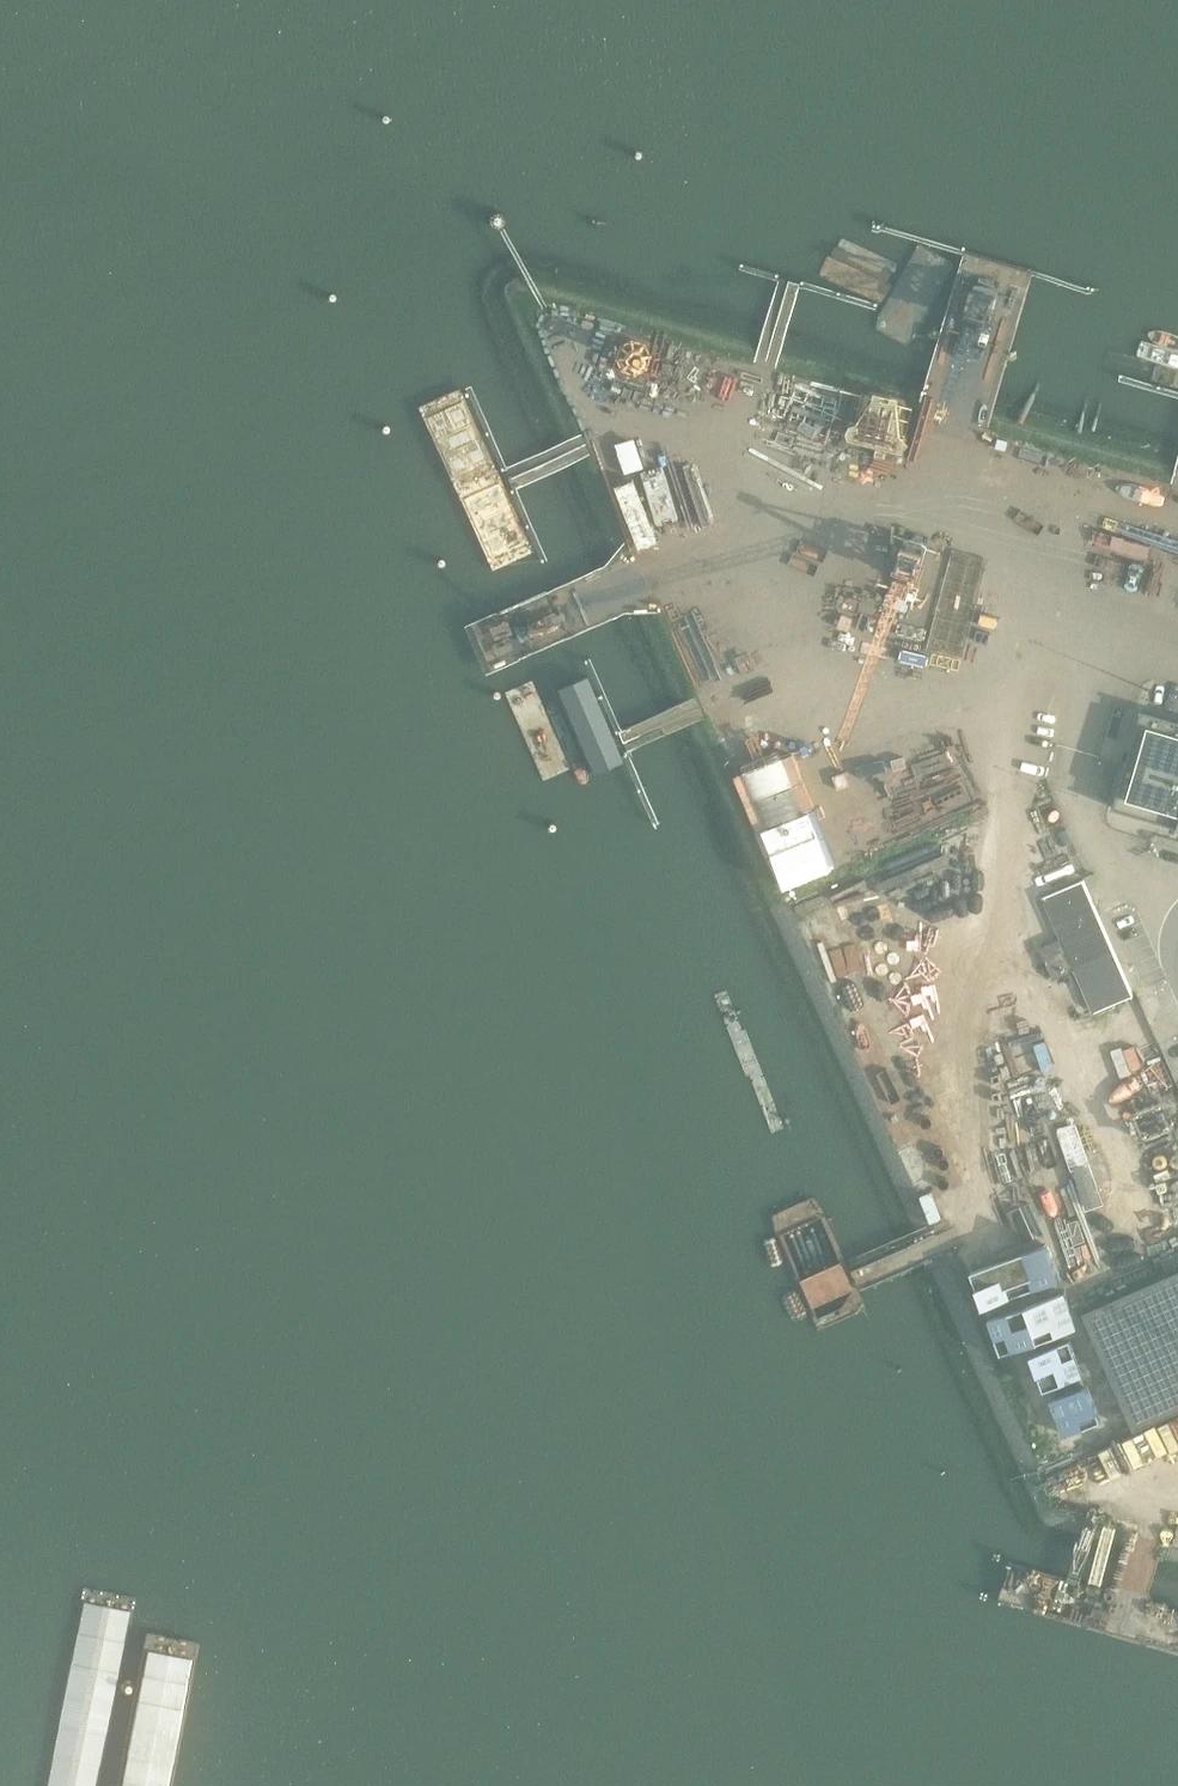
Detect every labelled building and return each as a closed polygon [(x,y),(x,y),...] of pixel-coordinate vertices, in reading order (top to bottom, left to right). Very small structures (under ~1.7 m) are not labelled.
[(1011,459),(1005,486),(1069,500),(1074,473),(1011,459)] [(1113,809),(1159,822),(1177,827),(1177,721),(1142,710),(1141,713),(1142,714),(1115,806),(1114,806),(1113,809)] [(1096,1012),(1133,996),(1084,882),(1045,899),(1046,902),(1048,901),(1065,940),(1043,950),(1055,978),(1077,968),(1096,1012)] [(1166,1248),(1175,1270),(1177,1269),(1177,1244),(1166,1248)] [(1084,1313),(1135,1430),(1177,1412),(1177,1273),(1084,1313)] [(1102,1371),(1085,1337),(1045,1357),(1062,1391),(1102,1371)] [(1131,1540),(1124,1586),(1149,1590),(1156,1543),(1131,1540)]
